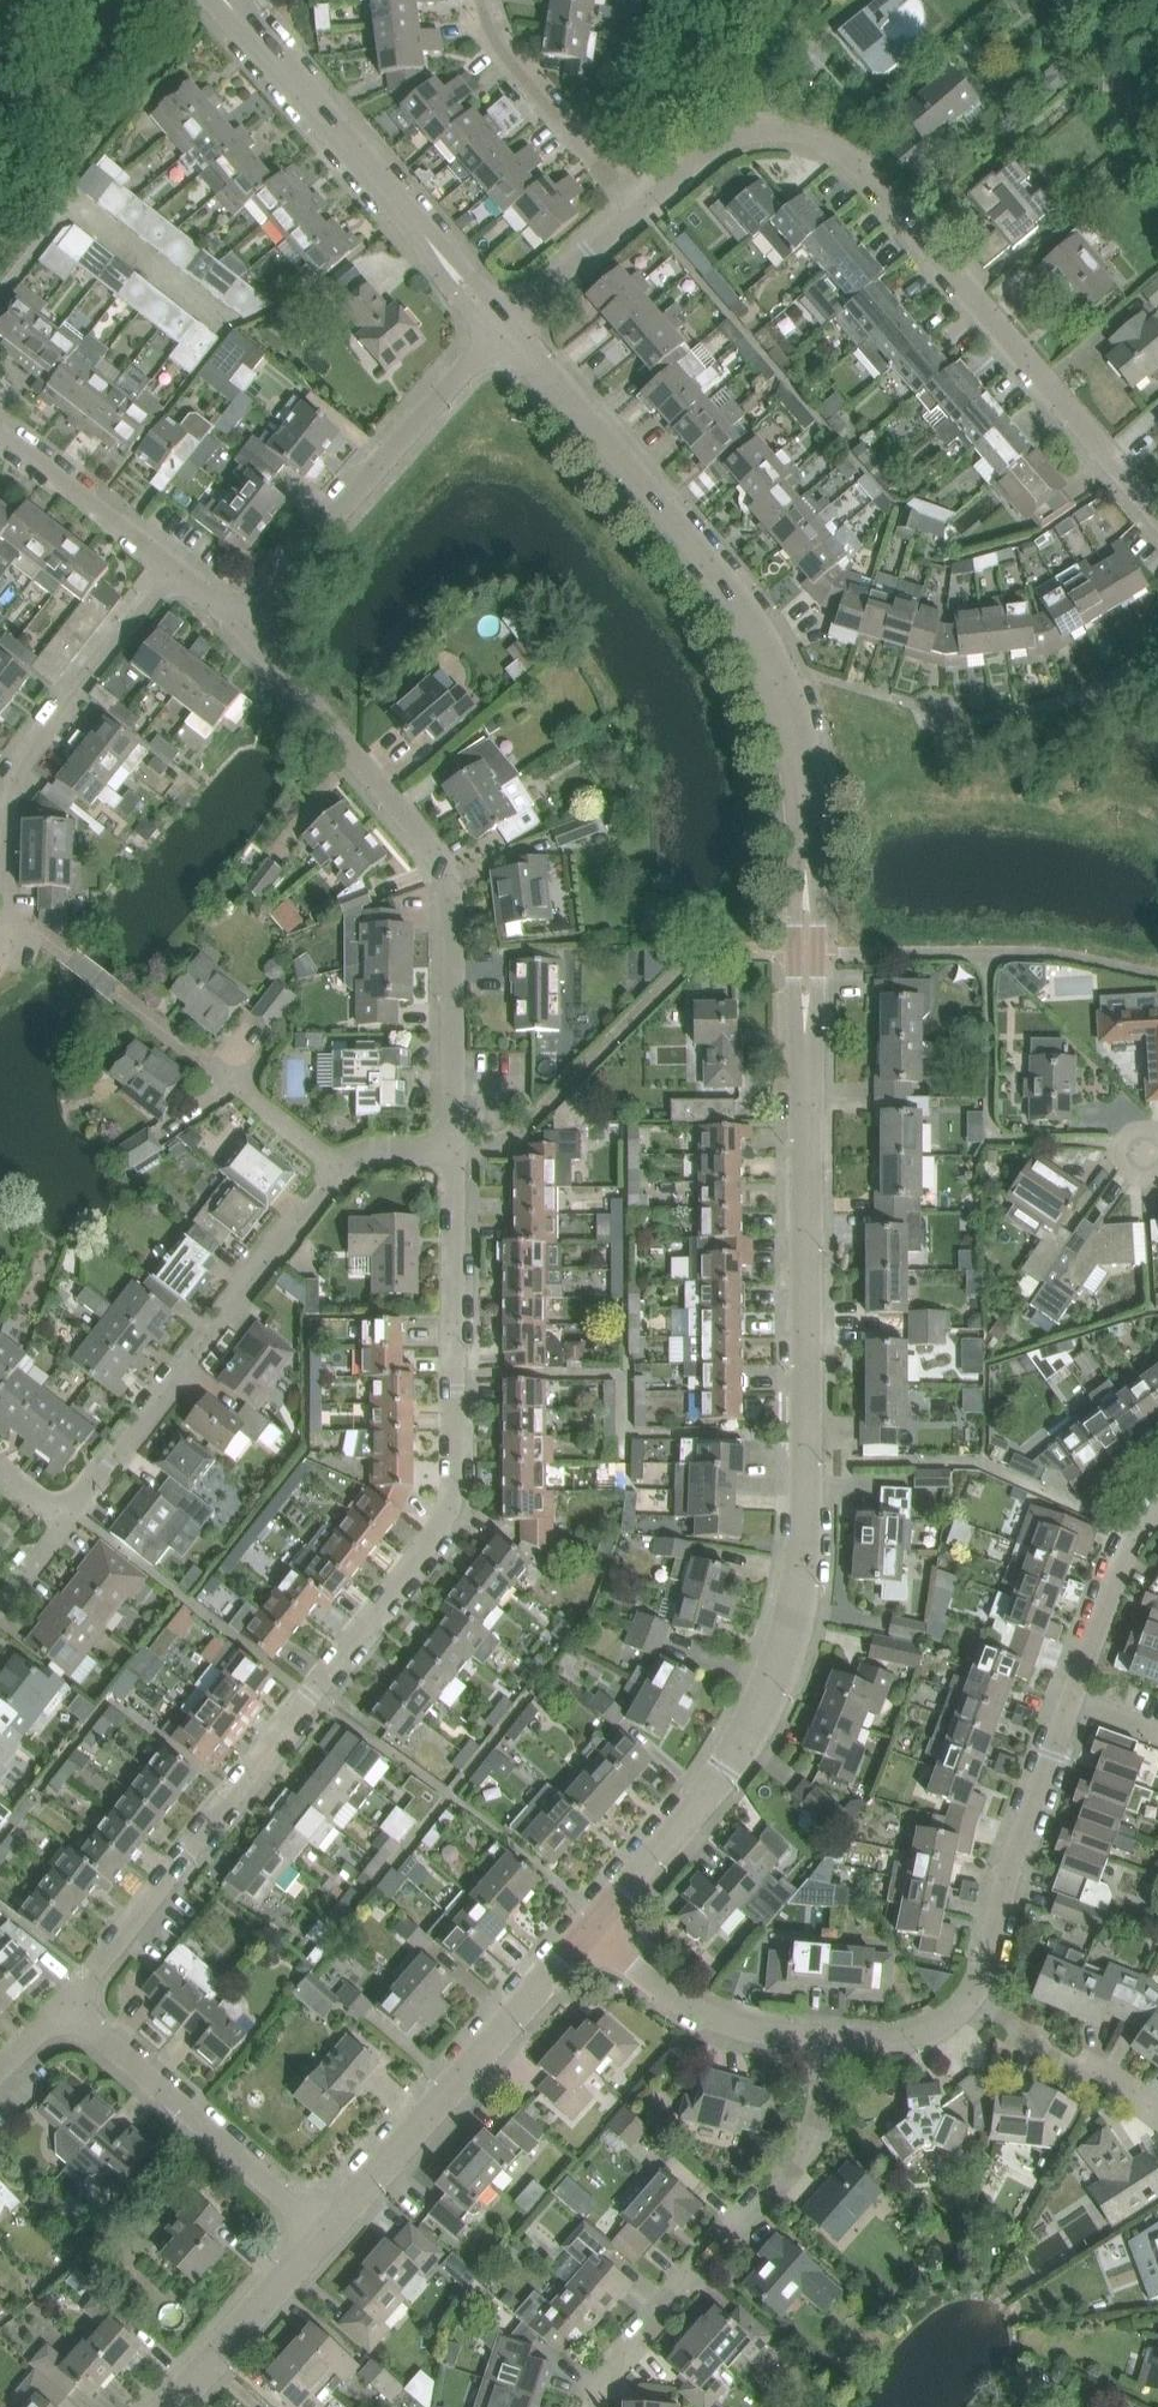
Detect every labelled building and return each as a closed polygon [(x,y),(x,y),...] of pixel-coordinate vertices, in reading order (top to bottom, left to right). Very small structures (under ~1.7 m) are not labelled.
[(435,0),(372,0),(375,24),(418,19),(416,5),(435,3),(435,0)] [(594,7),(551,0),(547,27),(590,34),(594,7)] [(838,34),(873,75),(885,76),(915,51),(911,46),(915,41),(919,36),(922,31),(923,25),(924,18),(923,12),(921,6),(918,1),(918,0),(877,0),(838,34)] [(314,6),(316,31),(328,30),(326,5),(314,6)] [(598,17),(613,19),(615,8),(600,6),(598,17)] [(630,11),(615,8),(613,19),(628,21),(630,11)] [(419,32),(418,19),(375,24),(378,49),(440,41),(439,30),(419,32)] [(547,27),(543,55),(568,59),(565,75),(594,79),(597,62),(592,62),(597,35),(590,34),(547,27)] [(388,73),(390,92),(423,77),(422,69),(424,69),(422,54),(442,51),(440,41),(378,49),(381,74),(388,73)] [(617,60),(630,62),(633,43),(620,41),(617,60)] [(1046,79),(1041,84),(1048,93),(1052,89),(1054,92),(1059,88),(1060,90),(1068,82),(1067,81),(1073,76),(1061,63),(1058,65),(1055,62),(1042,74),(1046,79)] [(928,89),(899,114),(916,133),(889,156),(922,194),(941,177),(923,156),(932,148),(925,140),(946,122),(949,125),(962,114),(970,123),(986,109),(952,68),(936,82),(935,82),(928,88),(928,89)] [(160,107),(150,116),(167,136),(214,96),(207,87),(199,93),(190,82),(184,86),(176,77),(158,92),(167,101),(160,107)] [(429,83),(423,77),(390,92),(402,106),(401,107),(418,126),(466,85),(459,77),(444,90),(434,79),(429,83)] [(473,94),(466,85),(418,126),(434,145),(441,140),(440,139),(467,117),(466,116),(458,106),(473,94)] [(222,104),(214,96),(167,136),(184,155),(224,122),(214,111),(222,104)] [(450,163),(456,158),(514,108),(505,97),(490,110),(489,116),(482,122),(472,110),(466,116),(467,117),(440,139),(441,140),(434,145),(450,163)] [(524,120),(514,108),(456,158),(457,159),(452,164),(451,170),(458,178),(464,178),(470,173),(472,177),(505,148),(496,138),(503,133),(505,136),(524,120)] [(194,163),(203,173),(248,135),(241,126),(233,133),(224,122),(184,155),(180,159),(188,169),(194,163)] [(203,173),(199,177),(216,197),(217,196),(257,161),(248,150),(256,144),(248,135),(203,173)] [(472,177),(488,195),(536,154),(529,146),(514,159),(505,148),(472,177)] [(1150,158),(1157,168),(1157,151),(1150,158)] [(1123,153),(1109,165),(1117,174),(1131,162),(1123,153)] [(505,215),(514,208),(513,207),(537,186),(536,185),(528,175),(543,163),(536,154),(488,195),(505,215)] [(267,172),(257,161),(217,196),(233,216),(243,208),(245,206),(245,207),(253,200),(252,200),(282,174),(281,174),(274,166),(267,172)] [(992,176),(968,196),(996,230),(970,252),(985,268),(1010,247),(1013,250),(1038,228),(1035,225),(1054,209),(1051,205),(1050,206),(1048,202),(1031,201),(1018,186),(1020,169),(1018,167),(1019,166),(1016,162),(995,180),(992,176)] [(115,181),(94,164),(76,187),(97,203),(115,181)] [(282,174),(252,200),(253,200),(269,219),(306,188),(300,180),(303,177),(293,164),(281,174),(282,174)] [(736,166),(713,185),(723,197),(719,201),(752,239),(759,233),(770,224),(770,223),(786,209),(761,180),(753,172),(746,177),(736,166)] [(420,169),(415,174),(424,185),(435,177),(429,170),(426,172),(422,172),(420,169)] [(97,203),(118,220),(136,197),(122,186),(130,179),(124,172),(115,181),(97,203)] [(514,208),(529,225),(576,184),(570,176),(554,189),(545,177),(536,185),(537,186),(513,207),(514,208)] [(584,192),(576,184),(529,225),(545,244),(578,216),(569,205),(584,192)] [(312,195),(306,188),(269,219),(286,239),(315,214),(316,214),(327,205),(316,192),(312,195)] [(804,193),(786,209),(770,223),(770,224),(759,233),(783,262),(796,251),(802,246),(801,246),(829,223),(829,222),(804,193)] [(136,197),(118,220),(139,236),(157,213),(136,197)] [(468,212),(455,223),(463,232),(476,221),(468,212)] [(177,229),(157,213),(139,236),(160,253),(177,229)] [(316,214),(315,214),(286,239),(303,259),(340,227),(332,218),(325,225),(316,214)] [(801,246),(802,246),(826,275),(861,245),(836,216),(829,222),(829,223),(801,246)] [(1040,268),(1035,272),(1045,284),(1064,307),(1071,300),(1082,314),(1114,287),(1100,270),(1104,267),(1087,248),(1097,239),(1083,222),(1059,243),(1063,248),(1040,268)] [(53,243),(40,259),(66,280),(78,265),(96,242),(75,225),(69,233),(58,247),(53,243)] [(320,279),(361,244),(350,232),(346,235),(340,227),(303,259),(320,279)] [(198,246),(177,229),(160,253),(180,269),(198,246)] [(685,230),(674,240),(673,241),(705,279),(718,268),(685,230)] [(116,258),(96,242),(78,265),(98,281),(116,258)] [(826,275),(805,293),(829,322),(832,319),(850,304),(878,280),(879,281),(886,274),(861,245),(826,275)] [(198,246),(180,269),(201,285),(219,262),(198,246)] [(137,274),(116,258),(98,281),(119,297),(137,274)] [(240,278),(219,262),(201,285),(222,302),(240,278)] [(359,274),(349,263),(324,285),(333,296),(359,274)] [(586,296),(603,315),(644,280),(637,272),(629,279),(619,268),(586,296)] [(119,297),(139,313),(157,290),(137,274),(119,297)] [(240,278),(222,302),(242,318),(260,294),(240,278)] [(712,287),(729,308),(740,299),(722,278),(712,287)] [(603,315),(619,334),(652,306),(642,295),(651,288),(644,280),(603,315)] [(850,304),(832,319),(857,348),(868,339),(903,309),(879,281),(878,280),(850,304)] [(1142,295),(1153,309),(1157,305),(1157,282),(1142,295)] [(15,302),(0,321),(0,336),(5,339),(0,345),(0,348),(7,354),(37,316),(46,305),(20,284),(10,298),(15,302)] [(381,300),(368,285),(343,307),(364,333),(359,338),(387,370),(423,339),(395,306),(387,313),(378,303),(381,300)] [(177,306),(157,290),(139,313),(159,329),(177,306)] [(273,305),(260,294),(242,318),(243,319),(273,305)] [(750,310),(740,299),(729,308),(739,319),(750,310)] [(652,306),(619,334),(635,353),(681,313),(684,310),(678,302),(661,317),(652,306)] [(159,329),(180,345),(198,322),(177,306),(159,329)] [(893,367),(927,338),(903,309),(868,339),(857,348),(881,377),(893,367)] [(681,313),(635,353),(646,366),(640,371),(652,384),(691,351),(674,332),(688,321),(681,313)] [(1114,339),(1122,348),(1109,359),(1132,387),(1147,374),(1149,375),(1157,367),(1157,328),(1153,322),(1150,324),(1142,315),(1114,339)] [(58,332),(37,316),(7,354),(16,361),(28,370),(58,332)] [(719,327),(735,346),(744,338),(728,319),(719,327)] [(198,322),(180,345),(201,361),(219,339),(198,322)] [(58,332),(28,370),(39,379),(31,389),(40,396),(72,356),(73,356),(86,339),(65,323),(58,332)] [(764,328),(754,337),(779,366),(788,357),(764,328)] [(234,331),(207,364),(229,382),(241,391),(245,394),(258,377),(251,372),(265,355),(234,331)] [(735,346),(751,365),(760,357),(744,338),(735,346)] [(952,366),(927,338),(893,367),(918,397),(925,391),(925,390),(952,367),(952,366)] [(652,384),(642,392),(647,398),(644,401),(643,405),(650,412),(653,412),(657,409),(659,412),(707,370),(691,351),(652,384)] [(54,404),(62,410),(92,372),(73,356),(72,356),(40,396),(38,398),(51,408),(54,404)] [(776,375),(760,357),(751,365),(767,383),(776,375)] [(788,357),(779,366),(789,377),(798,369),(788,357)] [(939,407),(949,419),(984,390),(959,360),(952,366),(952,367),(925,390),(925,391),(918,397),(932,414),(939,407)] [(712,366),(707,370),(659,412),(675,430),(709,401),(701,393),(721,375),(712,366)] [(80,430),(113,388),(92,372),(62,410),(70,416),(67,421),(80,430)] [(229,382),(219,395),(232,404),(241,391),(229,382)] [(775,400),(781,403),(792,394),(782,382),(775,400)] [(133,404),(113,388),(80,430),(92,440),(95,436),(103,442),(133,404)] [(970,452),(974,448),(1009,418),(984,390),(949,419),(935,431),(949,447),(959,438),(970,452)] [(232,404),(229,407),(240,415),(252,400),(245,394),(241,391),(232,404)] [(118,442),(130,451),(162,409),(142,393),(133,404),(103,442),(112,449),(118,442)] [(805,431),(816,422),(792,394),(781,403),(805,431)] [(285,425),(323,455),(326,451),(329,453),(335,454),(344,442),(342,437),(339,434),(340,432),(327,422),(324,423),(323,415),(319,416),(294,396),(286,406),(295,413),(285,425)] [(675,430),(691,449),(739,407),(732,399),(718,412),(709,401),(675,430)] [(818,411),(828,423),(838,415),(828,403),(818,411)] [(707,468),(712,464),(712,463),(740,440),(748,433),(738,422),(746,415),(739,407),(691,449),(707,468)] [(165,417),(136,455),(159,473),(169,460),(169,457),(175,456),(185,463),(213,427),(196,414),(189,414),(179,428),(165,417)] [(847,426),(838,415),(828,423),(838,434),(847,426)] [(999,478),(1034,448),(1009,418),(974,448),(983,459),(999,478)] [(253,436),(244,448),(277,474),(285,465),(291,465),(292,467),(305,478),(306,476),(309,478),(315,479),(325,467),(323,462),(319,459),(323,455),(285,425),(274,438),(266,432),(259,440),(253,436)] [(824,448),(832,441),(823,431),(815,437),(824,448)] [(746,447),(740,440),(712,463),(712,464),(724,477),(729,473),(740,486),(775,457),(758,437),(746,447)] [(832,441),(824,448),(827,452),(833,458),(841,451),(832,441)] [(241,480),(231,493),(269,523),(287,500),(274,490),(271,490),(270,484),(277,474),(244,448),(234,460),(240,465),(233,474),(241,480)] [(999,478),(996,480),(1013,501),(1010,504),(1026,523),(1031,518),(1041,530),(1077,505),(1074,502),(1062,488),(1066,485),(1034,448),(999,478)] [(187,460),(196,466),(202,458),(194,451),(187,460)] [(741,494),(739,499),(739,504),(741,509),(745,513),(746,514),(750,510),(750,509),(784,480),(785,481),(792,475),(794,474),(798,470),(782,451),(775,457),(741,486),(744,490),(741,494)] [(868,469),(878,480),(893,467),(884,455),(868,469)] [(847,459),(837,468),(848,481),(858,472),(847,459)] [(903,478),(893,467),(878,480),(888,492),(888,491),(903,478)] [(784,480),(750,509),(750,510),(766,528),(800,499),(793,490),(801,483),(794,474),(792,475),(785,481),(784,480)] [(867,474),(863,477),(858,482),(874,501),(883,493),(867,474)] [(251,546),(269,523),(231,493),(221,506),(213,499),(206,508),(201,504),(191,516),(224,542),(231,533),(238,532),(238,535),(251,546)] [(800,499),(766,528),(782,547),(831,505),(825,497),(817,504),(808,493),(800,499)] [(903,510),(920,516),(945,524),(948,521),(957,514),(914,500),(903,510)] [(47,520),(27,503),(16,517),(17,517),(1,537),(0,539),(0,555),(12,565),(47,520)] [(1,537),(17,517),(16,517),(0,504),(0,539),(1,537)] [(839,515),(831,505),(782,547),(798,566),(839,531),(832,522),(839,515)] [(1088,505),(1074,515),(1081,525),(1094,516),(1088,505)] [(903,510),(897,528),(915,533),(916,529),(920,516),(903,510)] [(920,516),(916,529),(945,539),(945,524),(920,516)] [(1055,528),(1061,538),(1076,528),(1069,518),(1055,528)] [(32,581),(68,536),(47,520),(12,565),(32,581)] [(803,584),(821,605),(843,572),(862,543),(846,525),(843,527),(839,531),(798,566),(809,579),(803,584)] [(1049,532),(1035,542),(1040,550),(1054,542),(1049,532)] [(53,597),(62,585),(88,552),(68,536),(32,581),(53,597)] [(1118,555),(1104,563),(1127,601),(1149,587),(1121,541),(1112,546),(1118,555)] [(1038,553),(1035,542),(1022,545),(1025,557),(1038,553)] [(1012,548),(997,553),(1000,565),(1015,561),(1012,548)] [(83,602),(100,580),(109,569),(88,552),(62,585),(83,602)] [(989,555),(973,559),(975,572),(993,567),(989,555)] [(973,559),(955,565),(957,575),(975,572),(973,559)] [(1087,561),(1078,567),(1106,613),(1127,601),(1104,563),(1092,571),(1087,561)] [(1063,589),(1085,626),(1106,613),(1078,567),(1077,565),(1056,578),(1063,589)] [(855,645),(859,634),(874,581),(843,572),(821,605),(839,611),(835,624),(832,623),(828,637),(855,645)] [(877,573),(874,581),(859,634),(866,636),(867,641),(875,643),(876,643),(879,640),(882,641),(901,580),(877,573)] [(100,580),(83,602),(75,612),(97,629),(122,598),(100,580)] [(901,580),(882,641),(886,642),(884,647),(898,651),(899,646),(906,648),(918,606),(924,587),(901,580)] [(1047,612),(1040,617),(1052,654),(1073,642),(1069,635),(1085,626),(1063,589),(1041,602),(1047,612)] [(980,612),(985,655),(1009,652),(1004,609),(1003,597),(991,598),(992,610),(980,612)] [(943,614),(918,606),(906,648),(904,655),(944,667),(948,628),(939,625),(943,614)] [(1005,609),(1004,609),(1009,652),(1028,650),(1029,657),(1052,654),(1040,617),(1031,618),(1030,606),(1005,609)] [(66,623),(88,641),(97,629),(75,612),(66,623)] [(956,627),(948,628),(944,667),(968,664),(967,657),(985,655),(980,612),(955,615),(956,627)] [(131,665),(152,681),(179,648),(170,641),(183,624),(169,613),(155,631),(157,632),(131,665)] [(80,652),(88,641),(66,623),(57,634),(80,652)] [(10,652),(17,642),(7,633),(0,642),(0,644),(10,652)] [(48,645),(71,663),(80,652),(57,634),(48,645)] [(179,648),(152,681),(173,697),(199,664),(199,663),(212,646),(201,637),(187,654),(179,648)] [(517,659),(527,671),(546,655),(533,639),(511,658),(514,661),(517,659)] [(30,668),(38,658),(17,642),(10,652),(30,668)] [(62,674),(71,663),(48,645),(39,657),(62,674)] [(13,698),(30,677),(0,653),(0,687),(13,698)] [(30,668),(53,686),(62,674),(39,657),(38,658),(30,668)] [(517,659),(514,661),(504,669),(514,681),(527,671),(517,659)] [(199,664),(173,697),(193,713),(186,723),(219,680),(199,664)] [(431,679),(389,714),(412,742),(428,728),(437,738),(438,739),(474,707),(458,689),(447,698),(431,679)] [(186,723),(207,739),(225,716),(236,725),(252,705),(219,680),(186,723)] [(120,701),(101,686),(91,698),(121,722),(129,711),(118,703),(120,701)] [(0,687),(0,715),(13,698),(0,687)] [(121,722),(132,730),(140,720),(129,711),(121,722)] [(501,727),(494,716),(483,723),(490,734),(501,727)] [(148,753),(105,719),(89,740),(122,766),(132,773),(148,753)] [(602,729),(594,735),(600,744),(608,739),(602,729)] [(122,766),(89,740),(78,731),(68,744),(71,747),(65,754),(73,760),(107,786),(122,766)] [(159,735),(151,745),(161,753),(169,743),(159,735)] [(464,774),(444,787),(461,814),(517,778),(521,775),(499,749),(494,753),(487,742),(485,738),(453,758),(464,774)] [(180,752),(169,743),(161,753),(172,762),(180,752)] [(168,768),(155,758),(148,766),(161,776),(168,768)] [(73,760),(56,781),(90,807),(97,799),(113,811),(116,807),(129,818),(135,809),(123,799),(122,800),(105,788),(107,786),(73,760)] [(534,805),(517,778),(461,814),(477,840),(497,827),(508,843),(540,822),(530,807),(534,805)] [(123,799),(135,809),(142,800),(129,790),(123,799)] [(64,814),(40,794),(29,808),(29,822),(24,822),(23,855),(71,856),(72,824),(65,823),(65,814),(64,814)] [(73,804),(70,807),(91,824),(89,826),(100,835),(106,827),(74,802),(73,804)] [(331,858),(364,830),(341,803),(303,835),(315,849),(319,845),(331,858)] [(616,806),(600,813),(606,827),(622,821),(616,806)] [(560,846),(598,832),(592,816),(554,831),(560,846)] [(387,857),(364,830),(331,858),(342,871),(337,875),(348,888),(337,898),(343,915),(355,910),(365,906),(373,903),(367,888),(363,878),(387,857)] [(70,888),(71,856),(23,855),(22,887),(40,888),(40,910),(65,910),(65,888),(70,888)] [(549,857),(513,862),(514,870),(492,873),(495,900),(500,900),(503,925),(546,920),(541,881),(552,879),(549,857)] [(258,901),(282,869),(270,859),(247,889),(258,901)] [(288,900),(272,914),(277,919),(293,906),(288,900)] [(350,946),(344,952),(344,969),(363,964),(368,965),(410,964),(410,928),(395,928),(395,912),(365,912),(365,906),(355,910),(355,946),(350,946)] [(652,982),(673,961),(673,957),(673,950),(670,950),(646,950),(646,982),(652,982)] [(198,1021),(216,1034),(245,998),(198,960),(172,993),(202,1016),(198,1021)] [(564,961),(511,961),(511,983),(516,983),(516,1031),(533,1031),(560,1031),(560,983),(564,983),(564,961)] [(355,1024),(391,1024),(391,1001),(410,1001),(410,964),(368,965),(363,964),(344,969),(344,986),(350,993),(355,993),(355,1024)] [(1005,967),(1003,969),(1034,999),(1046,986),(1045,965),(1015,964),(1012,964),(1010,965),(1007,966),(1005,967)] [(1028,995),(1002,970),(999,971),(997,1002),(1028,995)] [(930,983),(877,983),(877,999),(882,999),(882,1015),(882,1040),(921,1040),(920,1024),(930,1013),(930,983)] [(253,1014),(270,1027),(294,997),(277,984),(253,1014)] [(1100,1013),(1101,1041),(1146,1038),(1149,1099),(1157,1099),(1157,995),(1101,998),(1102,1013),(1100,1013)] [(735,1004),(695,1005),(696,1044),(706,1043),(706,1086),(740,1086),(739,1042),(736,1042),(735,1004)] [(323,1035),(304,1036),(304,1051),(323,1051),(323,1035)] [(882,1082),(877,1082),(877,1098),(911,1098),(911,1082),(921,1082),(921,1040),(882,1040),(882,1066),(882,1082)] [(382,1051),(382,1042),(357,1042),(356,1052),(332,1051),(332,1090),(356,1090),(356,1116),(373,1116),(375,1116),(376,1115),(377,1115),(378,1114),(379,1113),(380,1112),(380,1111),(381,1111),(381,1110),(381,1109),(381,1108),(406,1107),(406,1082),(397,1082),(396,1069),(410,1069),(411,1051),(382,1051)] [(136,1043),(112,1074),(141,1097),(137,1102),(163,1121),(176,1104),(166,1097),(185,1074),(165,1058),(161,1063),(136,1043)] [(1023,1080),(1023,1098),(1031,1098),(1031,1121),(1070,1121),(1070,1094),(1070,1081),(1074,1081),(1075,1058),(1066,1058),(1031,1057),(1031,1080),(1023,1080)] [(911,1098),(877,1098),(877,1114),(882,1114),(882,1155),(921,1155),(921,1115),(931,1115),(931,1098),(911,1098)] [(671,1100),(671,1119),(671,1121),(735,1121),(735,1101),(735,1100),(671,1100)] [(700,1155),(741,1155),(741,1139),(752,1139),(752,1126),(700,1126),(700,1155)] [(118,1150),(128,1166),(130,1168),(133,1166),(155,1151),(160,1148),(148,1130),(118,1150)] [(515,1159),(515,1187),(556,1187),(570,1187),(570,1161),(581,1161),(581,1132),(545,1132),(544,1144),(530,1144),(529,1159),(515,1159)] [(247,1135),(223,1166),(219,1171),(228,1178),(268,1209),(296,1173),(247,1135)] [(641,1138),(629,1138),(629,1155),(641,1155),(641,1138)] [(169,1149),(176,1159),(186,1153),(179,1142),(169,1149)] [(159,1158),(155,1151),(133,1166),(137,1172),(142,1173),(158,1163),(159,1158)] [(641,1155),(629,1155),(629,1171),(641,1171),(641,1155)] [(700,1155),(700,1166),(700,1182),(741,1182),(741,1155),(700,1155)] [(877,1197),(877,1213),(921,1213),(921,1197),(921,1166),(921,1155),(882,1155),(882,1197),(877,1197)] [(1032,1161),(1007,1198),(1018,1205),(1046,1224),(1037,1237),(1042,1240),(1047,1244),(1056,1231),(1060,1226),(1085,1189),(1053,1168),(1036,1156),(1032,1161)] [(268,1209),(228,1178),(192,1223),(219,1244),(221,1246),(231,1233),(243,1242),(268,1209)] [(700,1182),(700,1210),(741,1210),(741,1182),(700,1182)] [(641,1183),(629,1183),(629,1210),(641,1210),(650,1210),(650,1183),(641,1183)] [(515,1215),(556,1215),(556,1187),(515,1187),(515,1215)] [(613,1199),(613,1215),(623,1215),(623,1198),(613,1199)] [(641,1239),(641,1210),(629,1210),(629,1239),(641,1239)] [(741,1238),(741,1210),(700,1210),(700,1238),(741,1238)] [(868,1229),(868,1270),(906,1271),(906,1251),(921,1251),(921,1213),(877,1213),(877,1229),(868,1229)] [(1046,1282),(1030,1305),(1059,1325),(1083,1291),(1081,1289),(1097,1266),(1135,1264),(1132,1224),(1102,1226),(1097,1223),(1103,1214),(1102,1214),(1093,1226),(1089,1232),(1079,1226),(1073,1235),(1069,1240),(1042,1279),(1046,1282)] [(556,1244),(556,1215),(515,1215),(515,1230),(504,1231),(504,1243),(546,1243),(546,1244),(556,1244)] [(623,1242),(623,1215),(613,1215),(613,1242),(623,1242)] [(375,1221),(352,1221),(351,1253),(351,1274),(375,1274),(376,1292),(415,1292),(415,1219),(375,1219),(375,1221)] [(219,1244),(192,1223),(182,1235),(185,1237),(153,1278),(180,1300),(191,1308),(192,1307),(188,1304),(210,1276),(214,1279),(214,1278),(203,1269),(211,1258),(217,1262),(218,1261),(210,1255),(219,1244)] [(1042,1240),(1022,1269),(1027,1273),(1040,1282),(1042,1279),(1069,1240),(1056,1231),(1047,1244),(1042,1240)] [(692,1282),(741,1282),(741,1266),(752,1266),(752,1237),(741,1238),(700,1238),(692,1238),(692,1282)] [(623,1270),(623,1242),(613,1242),(614,1270),(623,1270)] [(504,1261),(504,1270),(546,1270),(546,1244),(546,1243),(504,1243),(497,1243),(497,1261),(504,1261)] [(546,1283),(546,1270),(504,1270),(504,1298),(546,1298),(563,1298),(563,1283),(546,1283)] [(623,1297),(623,1270),(614,1270),(614,1297),(623,1297)] [(906,1271),(868,1270),(868,1313),(906,1312),(906,1271)] [(284,1273),(275,1284),(283,1291),(292,1279),(284,1273)] [(112,1306),(111,1307),(152,1339),(161,1346),(170,1335),(161,1328),(173,1312),(171,1311),(180,1300),(153,1278),(150,1276),(141,1287),(132,1280),(112,1306)] [(319,1279),(304,1280),(305,1314),(320,1314),(319,1279)] [(641,1282),(629,1282),(629,1309),(641,1309),(641,1282)] [(741,1282),(700,1282),(700,1309),(741,1309),(741,1307),(745,1306),(745,1294),(741,1293),(741,1282)] [(102,1317),(90,1333),(132,1365),(140,1372),(149,1361),(140,1354),(152,1339),(111,1307),(112,1306),(86,1286),(77,1297),(102,1317)] [(504,1298),(504,1325),(546,1325),(546,1298),(504,1298)] [(614,1325),(623,1324),(623,1308),(614,1308),(614,1325)] [(641,1337),(641,1309),(629,1309),(629,1337),(641,1337)] [(741,1320),(741,1309),(690,1309),(690,1337),(741,1337),(741,1335),(745,1333),(745,1322),(741,1320)] [(911,1311),(911,1328),(945,1328),(945,1311),(911,1311)] [(974,1314),(968,1319),(968,1330),(984,1330),(984,1314),(974,1314)] [(361,1349),(402,1349),(402,1320),(360,1320),(361,1349)] [(997,1320),(987,1335),(992,1338),(999,1343),(1009,1328),(997,1320)] [(1124,1323),(1108,1328),(1111,1338),(1127,1333),(1124,1323)] [(227,1371),(228,1372),(220,1382),(247,1404),(254,1409),(268,1392),(264,1388),(293,1351),(259,1324),(247,1339),(251,1343),(232,1367),(231,1366),(230,1366),(229,1366),(228,1367),(227,1368),(227,1369),(227,1370),(227,1371)] [(614,1325),(608,1325),(608,1345),(624,1345),(623,1324),(614,1325)] [(546,1338),(546,1325),(504,1325),(504,1354),(507,1354),(507,1368),(563,1368),(563,1343),(559,1338),(546,1338)] [(945,1345),(945,1328),(911,1328),(911,1345),(945,1345)] [(1111,1338),(1108,1328),(1092,1334),(1095,1343),(1111,1338)] [(984,1331),(968,1331),(968,1343),(974,1348),(984,1348),(984,1331)] [(90,1333),(69,1360),(75,1364),(120,1399),(128,1388),(119,1381),(132,1365),(90,1333)] [(311,1333),(311,1349),(322,1349),(322,1333),(311,1333)] [(1,1334),(0,1335),(0,1389),(16,1368),(17,1368),(27,1355),(1,1334)] [(641,1337),(629,1337),(629,1351),(634,1351),(641,1351),(641,1337)] [(684,1364),(741,1364),(741,1337),(690,1337),(684,1337),(684,1364)] [(568,1360),(582,1360),(584,1360),(584,1340),(566,1340),(566,1360),(568,1360)] [(1055,1345),(1058,1355),(1074,1350),(1071,1340),(1055,1345)] [(906,1344),(868,1344),(868,1386),(906,1386),(906,1344)] [(1042,1360),(1058,1355),(1055,1345),(1039,1350),(1042,1360)] [(311,1349),(311,1377),(322,1377),(322,1349),(311,1349)] [(361,1378),(372,1378),(372,1376),(413,1376),(413,1365),(402,1365),(402,1349),(361,1349),(361,1378)] [(11,1428),(43,1389),(25,1375),(33,1365),(33,1360),(27,1355),(17,1368),(16,1368),(0,1389),(0,1420),(0,1434),(4,1437),(11,1428)] [(67,1358),(62,1364),(70,1371),(75,1364),(69,1360),(67,1358)] [(700,1376),(700,1391),(742,1391),(742,1389),(745,1388),(745,1377),(742,1375),(741,1364),(684,1364),(684,1376),(700,1376)] [(1141,1379),(1157,1402),(1157,1367),(1141,1379)] [(372,1376),(372,1378),(372,1404),(413,1403),(413,1376),(372,1376)] [(645,1376),(635,1377),(634,1377),(635,1392),(645,1392),(645,1376)] [(311,1377),(311,1404),(322,1404),(322,1377),(311,1377)] [(1141,1379),(1120,1395),(1145,1428),(1153,1422),(1157,1429),(1157,1402),(1141,1379)] [(546,1381),(504,1381),(504,1409),(546,1409),(546,1381)] [(615,1381),(605,1381),(605,1395),(615,1395),(615,1381)] [(1110,1381),(1089,1396),(1100,1410),(1133,1455),(1145,1445),(1137,1434),(1144,1428),(1146,1431),(1147,1430),(1145,1428),(1120,1395),(1110,1381)] [(906,1427),(906,1386),(868,1386),(867,1427),(862,1427),(862,1443),(872,1443),(896,1443),(896,1427),(906,1427)] [(37,1449),(69,1409),(43,1389),(11,1428),(26,1440),(20,1449),(31,1458),(37,1449)] [(742,1391),(700,1391),(700,1420),(742,1420),(742,1391)] [(635,1428),(646,1428),(645,1392),(635,1392),(635,1428)] [(235,1419),(207,1397),(186,1423),(224,1452),(240,1431),(256,1444),(259,1439),(270,1447),(283,1431),(254,1409),(247,1404),(235,1419)] [(413,1403),(372,1404),(371,1431),(413,1431),(413,1403)] [(311,1404),(311,1431),(322,1431),(322,1404),(311,1404)] [(95,1430),(69,1409),(37,1449),(53,1461),(46,1470),(57,1479),(87,1441),(95,1430)] [(504,1435),(504,1437),(546,1437),(546,1409),(504,1409),(504,1420),(501,1422),(501,1433),(504,1435)] [(1133,1455),(1100,1410),(1079,1426),(1105,1461),(1106,1461),(1104,1458),(1111,1453),(1120,1464),(1133,1455)] [(615,1423),(605,1423),(605,1437),(615,1437),(615,1423)] [(1105,1461),(1079,1426),(1057,1441),(1073,1463),(1061,1472),(1078,1495),(1104,1476),(1095,1465),(1103,1459),(1105,1462),(1105,1461)] [(95,1430),(87,1441),(91,1445),(99,1435),(100,1434),(95,1430)] [(322,1446),(322,1431),(311,1431),(311,1446),(322,1446)] [(355,1458),(371,1459),(413,1458),(413,1455),(415,1443),(413,1442),(413,1431),(371,1431),(361,1431),(355,1458)] [(216,1460),(180,1432),(154,1465),(176,1482),(163,1499),(191,1521),(201,1529),(215,1511),(191,1492),(216,1460)] [(504,1462),(504,1464),(546,1464),(555,1464),(555,1437),(546,1437),(504,1437),(504,1448),(501,1450),(501,1460),(504,1462)] [(615,1464),(615,1437),(605,1437),(605,1464),(615,1464)] [(644,1463),(645,1440),(633,1440),(632,1460),(644,1460),(644,1463)] [(681,1464),(691,1465),(699,1465),(698,1473),(736,1474),(735,1475),(743,1475),(744,1448),(741,1448),(741,1441),(744,1441),(744,1440),(681,1440),(681,1464)] [(991,1457),(1001,1462),(1006,1451),(995,1446),(991,1457)] [(1009,1466),(1008,1468),(1040,1482),(1047,1468),(1015,1453),(1009,1466)] [(371,1490),(400,1513),(411,1487),(413,1487),(413,1458),(371,1459),(371,1490)] [(644,1460),(632,1460),(632,1465),(632,1479),(644,1480),(644,1463),(644,1460)] [(311,1469),(303,1462),(293,1475),(302,1481),(311,1469)] [(546,1491),(546,1464),(504,1464),(504,1491),(546,1491)] [(615,1464),(615,1491),(626,1491),(626,1464),(615,1464)] [(735,1493),(735,1475),(736,1474),(698,1473),(699,1465),(691,1465),(681,1464),(678,1464),(677,1491),(735,1493)] [(916,1472),(916,1487),(950,1487),(950,1472),(916,1472)] [(293,1475),(281,1491),(289,1497),(302,1481),(293,1475)] [(191,1521),(163,1499),(146,1487),(110,1533),(129,1548),(154,1567),(171,1547),(191,1521)] [(369,1488),(351,1511),(384,1537),(401,1514),(400,1513),(371,1490),(369,1488)] [(858,1515),(856,1547),(901,1550),(903,1520),(910,1520),(912,1489),(881,1488),(879,1517),(876,1517),(876,1512),(873,1509),(864,1508),(860,1511),(860,1516),(858,1515)] [(281,1491),(264,1512),(272,1519),(289,1497),(281,1491)] [(555,1491),(546,1491),(504,1491),(504,1520),(522,1520),(522,1523),(522,1541),(555,1556),(555,1491)] [(734,1511),(735,1493),(677,1491),(676,1517),(686,1518),(697,1517),(697,1510),(734,1512),(734,1511)] [(623,1512),(636,1513),(638,1493),(625,1492),(623,1512)] [(1032,1505),(1018,1544),(1070,1563),(1073,1554),(1087,1559),(1098,1529),(1071,1519),(1032,1505)] [(696,1537),(740,1539),(741,1511),(734,1511),(734,1512),(697,1510),(697,1517),(696,1537)] [(384,1537),(351,1511),(334,1533),(367,1558),(384,1537)] [(264,1512),(254,1524),(263,1531),(272,1519),(264,1512)] [(634,1534),(636,1513),(623,1512),(621,1532),(634,1534)] [(367,1558),(334,1533),(325,1525),(308,1546),(350,1580),(367,1558)] [(247,1534),(230,1555),(239,1562),(256,1540),(247,1534)] [(480,1558),(514,1585),(532,1562),(498,1535),(480,1558)] [(668,1589),(734,1607),(738,1594),(724,1590),(730,1569),(693,1559),(692,1561),(687,1560),(690,1542),(657,1537),(654,1555),(677,1559),(668,1589)] [(89,1565),(64,1596),(103,1626),(116,1609),(110,1605),(137,1571),(101,1542),(85,1562),(89,1565)] [(945,1544),(940,1559),(947,1561),(956,1557),(959,1550),(948,1545),(945,1544)] [(1014,1553),(1009,1568),(1061,1587),(1070,1563),(1018,1544),(1014,1553)] [(350,1580),(308,1546),(306,1545),(290,1565),(293,1568),(292,1569),(333,1601),(343,1588),(347,1592),(354,1583),(350,1580)] [(856,1547),(854,1580),(874,1581),(886,1582),(884,1601),(907,1603),(909,1580),(900,1579),(900,1577),(901,1550),(856,1547)] [(239,1562),(230,1555),(221,1567),(229,1574),(239,1562)] [(463,1579),(498,1606),(514,1585),(480,1558),(463,1579)] [(193,1564),(179,1582),(192,1592),(206,1574),(193,1564)] [(1017,1588),(1014,1597),(1052,1612),(1061,1588),(1061,1587),(1009,1568),(1004,1583),(1017,1588)] [(333,1601),(292,1569),(275,1590),(308,1616),(317,1604),(326,1610),(333,1601)] [(213,1577),(204,1589),(212,1596),(222,1583),(213,1577)] [(498,1606),(463,1579),(446,1601),(481,1628),(482,1627),(498,1606)] [(1146,1594),(1157,1599),(1157,1580),(1146,1594)] [(1067,1584),(1065,1589),(1082,1595),(1085,1586),(1074,1582),(1067,1584)] [(674,1628),(711,1638),(717,1618),(730,1621),(734,1607),(668,1589),(665,1599),(681,1603),(674,1628)] [(1078,1605),(1082,1595),(1065,1589),(1063,1595),(1067,1600),(1078,1605)] [(291,1637),(308,1616),(275,1590),(258,1612),(291,1637)] [(989,1633),(1001,1637),(1039,1651),(1044,1637),(1056,1642),(1062,1626),(1049,1621),(1052,1612),(1014,1597),(997,1591),(988,1617),(994,1619),(989,1633)] [(49,1616),(28,1642),(54,1662),(48,1670),(61,1680),(67,1672),(70,1675),(87,1653),(106,1629),(103,1626),(64,1596),(63,1596),(60,1594),(45,1613),(49,1616)] [(1157,1627),(1157,1599),(1146,1594),(1141,1605),(1152,1609),(1147,1624),(1157,1627)] [(932,1597),(930,1611),(945,1616),(950,1604),(932,1597)] [(448,1617),(438,1629),(472,1656),(483,1665),(501,1643),(482,1627),(481,1628),(446,1601),(439,1610),(448,1617)] [(247,1603),(229,1626),(273,1660),(291,1637),(258,1612),(247,1603)] [(184,1606),(166,1629),(177,1637),(180,1639),(197,1616),(192,1613),(184,1606)] [(571,1610),(561,1622),(570,1629),(580,1617),(571,1610)] [(639,1612),(632,1628),(663,1641),(670,1624),(639,1612)] [(893,1618),(889,1640),(922,1647),(926,1625),(893,1618)] [(1127,1632),(1131,1634),(1127,1644),(1157,1655),(1157,1627),(1147,1624),(1132,1618),(1127,1632)] [(570,1629),(561,1622),(552,1634),(561,1641),(570,1629)] [(657,1657),(663,1641),(632,1628),(625,1644),(657,1657)] [(166,1629),(149,1651),(158,1657),(160,1659),(177,1637),(166,1629)] [(472,1656),(438,1629),(421,1651),(455,1677),(472,1656)] [(875,1637),(871,1656),(918,1666),(922,1647),(875,1637)] [(982,1646),(973,1671),(1011,1685),(1015,1676),(1028,1681),(1039,1651),(1001,1637),(996,1651),(982,1646)] [(256,1700),(274,1677),(229,1642),(211,1664),(224,1674),(256,1700)] [(1157,1684),(1157,1655),(1127,1644),(1124,1653),(1119,1652),(1114,1667),(1147,1679),(1157,1684)] [(148,1669),(158,1657),(149,1651),(140,1663),(148,1669)] [(455,1677),(421,1651),(404,1672),(438,1699),(455,1677)] [(539,1654),(530,1667),(538,1673),(548,1661),(546,1660),(539,1654)] [(639,1665),(630,1681),(644,1689),(690,1715),(698,1702),(685,1695),(696,1676),(662,1657),(653,1673),(639,1665)] [(22,1735),(32,1721),(28,1718),(35,1709),(40,1712),(48,1719),(72,1689),(61,1680),(48,1670),(42,1678),(17,1658),(0,1679),(0,1718),(22,1735)] [(538,1673),(530,1667),(520,1679),(529,1685),(538,1673)] [(128,1669),(110,1691),(123,1701),(141,1679),(132,1672),(128,1669)] [(829,1690),(820,1712),(860,1727),(867,1709),(878,1714),(892,1678),(870,1669),(863,1685),(833,1673),(827,1689),(829,1690)] [(557,1691),(564,1683),(549,1670),(542,1678),(557,1691)] [(1002,1710),(1011,1685),(973,1671),(969,1680),(956,1676),(950,1690),(1002,1710)] [(438,1699),(404,1672),(387,1694),(420,1720),(438,1699)] [(207,1695),(248,1728),(248,1727),(246,1725),(249,1720),(252,1723),(265,1707),(256,1700),(224,1674),(207,1695)] [(627,1720),(660,1739),(671,1720),(683,1727),(690,1715),(644,1689),(630,1681),(626,1690),(640,1697),(627,1720)] [(190,1717),(228,1748),(232,1742),(235,1744),(248,1728),(207,1695),(196,1687),(179,1709),(190,1717)] [(993,1734),(1002,1710),(950,1690),(945,1705),(941,1715),(993,1734)] [(615,1727),(626,1713),(601,1691),(589,1705),(615,1727)] [(420,1720),(387,1694),(370,1717),(402,1742),(420,1720)] [(505,1697),(496,1710),(504,1716),(514,1704),(505,1697)] [(518,1720),(527,1727),(539,1711),(530,1704),(518,1720)] [(1016,1709),(1014,1714),(1031,1720),(1034,1711),(1023,1707),(1016,1709)] [(504,1716),(496,1710),(486,1722),(495,1728),(504,1716)] [(860,1727),(820,1712),(812,1733),(810,1732),(804,1748),(834,1760),(829,1774),(850,1782),(855,1768),(856,1769),(864,1749),(854,1745),(860,1727)] [(1027,1730),(1031,1720),(1014,1714),(1012,1720),(1016,1725),(1027,1730)] [(984,1758),(993,1734),(941,1715),(938,1724),(932,1739),(984,1758)] [(103,1716),(93,1728),(102,1735),(111,1723),(103,1716)] [(170,1721),(162,1732),(213,1772),(231,1749),(228,1748),(190,1717),(180,1729),(170,1721)] [(7,1745),(11,1748),(22,1735),(0,1718),(0,1753),(7,1745)] [(515,1742),(527,1727),(518,1720),(506,1735),(515,1742)] [(381,1759),(372,1752),(337,1724),(320,1746),(332,1756),(364,1781),(381,1759)] [(102,1735),(93,1728),(84,1740),(92,1747),(102,1735)] [(1092,1754),(1101,1758),(1096,1771),(1135,1785),(1144,1760),(1133,1756),(1138,1742),(1100,1728),(1092,1748),(1090,1752),(1090,1753),(1092,1754)] [(598,1735),(590,1744),(633,1782),(652,1760),(621,1733),(610,1745),(598,1735)] [(984,1758),(932,1739),(927,1754),(940,1759),(937,1768),(975,1783),(984,1759),(984,1758)] [(471,1741),(462,1753),(471,1759),(480,1747),(471,1741)] [(594,1764),(583,1776),(614,1803),(633,1782),(590,1744),(582,1753),(594,1764)] [(180,1796),(198,1774),(164,1747),(146,1770),(180,1796)] [(483,1765),(491,1772),(503,1757),(494,1750),(483,1765)] [(471,1759),(462,1753),(452,1765),(461,1772),(471,1759)] [(374,1789),(364,1781),(332,1756),(315,1777),(347,1802),(357,1811),(374,1789)] [(998,1757),(996,1763),(1013,1769),(1016,1760),(1005,1756),(998,1757)] [(69,1759),(59,1771),(68,1778),(78,1766),(69,1759)] [(1009,1778),(1013,1769),(996,1763),(994,1768),(998,1774),(1009,1778)] [(479,1787),(491,1772),(483,1765),(471,1781),(479,1787)] [(953,1803),(947,1818),(975,1826),(985,1797),(972,1792),(975,1783),(937,1768),(928,1793),(953,1803)] [(129,1791),(163,1818),(180,1796),(146,1770),(129,1791)] [(68,1778),(59,1771),(50,1783),(59,1790),(68,1778)] [(1135,1785),(1096,1771),(1091,1785),(1080,1781),(1076,1791),(1125,1809),(1137,1814),(1143,1799),(1150,1802),(1153,1792),(1135,1785)] [(614,1803),(583,1776),(565,1797),(564,1798),(591,1822),(590,1823),(594,1826),(614,1803)] [(347,1802),(315,1777),(298,1798),(298,1799),(326,1820),(325,1821),(330,1824),(347,1802)] [(804,1779),(792,1794),(804,1804),(842,1834),(854,1819),(866,1805),(860,1801),(849,1802),(843,1810),(816,1789),(804,1779)] [(572,1844),(590,1823),(591,1822),(564,1798),(565,1797),(561,1794),(560,1795),(548,1784),(529,1805),(572,1844)] [(429,1788),(408,1815),(417,1822),(421,1826),(432,1812),(442,1798),(429,1788)] [(286,1789),(275,1803),(283,1809),(277,1817),(309,1842),(318,1849),(335,1828),(330,1824),(325,1821),(326,1820),(298,1799),(298,1798),(286,1789)] [(146,1839),(163,1818),(129,1791),(112,1813),(146,1839)] [(1076,1791),(1072,1802),(1083,1806),(1078,1820),(1116,1834),(1120,1824),(1125,1809),(1076,1791)] [(18,1808),(26,1815),(36,1803),(35,1803),(27,1796),(18,1808)] [(529,1805),(509,1828),(553,1866),(572,1844),(529,1805)] [(17,1827),(26,1815),(18,1808),(8,1820),(16,1826),(17,1827)] [(434,1826),(443,1833),(455,1818),(447,1811),(434,1826)] [(95,1834),(129,1861),(146,1839),(112,1813),(95,1834)] [(408,1815),(391,1837),(400,1844),(417,1822),(408,1815)] [(292,1863),(309,1842),(277,1817),(260,1838),(292,1863)] [(975,1826),(947,1818),(944,1833),(918,1828),(913,1854),(953,1862),(955,1853),(969,1855),(975,1826)] [(1062,1830),(1058,1840),(1108,1858),(1113,1844),(1117,1846),(1116,1849),(1131,1854),(1136,1841),(1121,1835),(1116,1834),(1078,1820),(1073,1834),(1062,1830)] [(431,1849),(443,1833),(434,1826),(422,1842),(431,1849)] [(1124,1826),(1121,1835),(1136,1841),(1139,1831),(1124,1826)] [(728,1839),(719,1849),(736,1864),(735,1865),(736,1866),(737,1865),(741,1868),(731,1879),(775,1918),(799,1890),(783,1876),(778,1882),(769,1891),(765,1887),(759,1882),(768,1873),(790,1847),(769,1828),(758,1842),(741,1828),(730,1841),(728,1839)] [(380,1851),(374,1859),(383,1865),(400,1844),(391,1837),(383,1831),(372,1845),(380,1851)] [(113,1882),(129,1861),(95,1834),(79,1855),(79,1856),(113,1882)] [(260,1838),(243,1860),(275,1885),(287,1894),(298,1880),(286,1871),(292,1863),(260,1838)] [(840,1839),(823,1862),(834,1864),(843,1866),(847,1841),(840,1839)] [(1058,1840),(1055,1851),(1065,1855),(1052,1892),(1059,1894),(1106,1912),(1112,1896),(1107,1885),(1099,1882),(1108,1858),(1058,1840)] [(501,1863),(490,1875),(521,1902),(540,1880),(497,1842),(488,1851),(501,1863)] [(0,1847),(0,1864),(10,1852),(1,1845),(0,1847)] [(53,1870),(87,1897),(97,1885),(105,1892),(113,1882),(79,1856),(79,1855),(71,1848),(53,1870)] [(948,1888),(953,1862),(913,1854),(911,1864),(896,1861),(893,1877),(948,1888)] [(411,1856),(399,1872),(408,1879),(420,1863),(411,1856)] [(357,1869),(352,1876),(366,1887),(383,1865),(374,1859),(363,1873),(357,1869)] [(228,1884),(221,1893),(236,1905),(243,1896),(258,1907),(275,1885),(243,1860),(226,1882),(228,1884)] [(823,1862),(809,1879),(810,1879),(814,1880),(830,1883),(834,1864),(823,1862)] [(393,1867),(381,1883),(395,1894),(408,1879),(399,1872),(393,1867)] [(87,1897),(53,1870),(36,1892),(70,1919),(87,1897)] [(690,1904),(678,1918),(689,1927),(686,1930),(687,1934),(694,1940),(698,1940),(700,1937),(707,1943),(738,1907),(763,1931),(775,1918),(731,1879),(727,1876),(727,1875),(725,1877),(726,1878),(727,1876),(731,1880),(721,1891),(717,1888),(718,1886),(717,1887),(699,1872),(690,1882),(692,1884),(682,1897),(690,1904)] [(502,1923),(521,1902),(490,1875),(471,1897),(474,1900),(475,1900),(502,1923)] [(902,1905),(943,1913),(948,1888),(893,1877),(890,1892),(888,1902),(902,1905)] [(814,1880),(813,1905),(833,1907),(834,1903),(835,1884),(830,1883),(814,1880)] [(961,1884),(960,1890),(978,1894),(980,1884),(968,1882),(961,1884)] [(336,1884),(329,1893),(337,1899),(344,1890),(336,1884)] [(835,1884),(834,1903),(859,1905),(861,1888),(857,1885),(835,1884)] [(340,1901),(349,1908),(360,1894),(351,1888),(340,1901)] [(976,1903),(978,1894),(960,1890),(959,1896),(964,1901),(976,1903)] [(446,1912),(456,1921),(486,1948),(506,1926),(502,1923),(475,1900),(474,1900),(471,1897),(465,1891),(446,1912)] [(18,1915),(52,1941),(70,1919),(36,1892),(18,1915)] [(1106,1912),(1059,1894),(1051,1914),(1098,1931),(1106,1912)] [(338,1922),(349,1908),(340,1901),(330,1915),(338,1922)] [(941,1923),(943,1913),(902,1905),(897,1931),(923,1936),(920,1951),(949,1957),(955,1926),(941,1923)] [(419,1952),(431,1939),(406,1917),(394,1930),(419,1952)] [(23,1992),(43,1973),(34,1964),(47,1950),(20,1928),(19,1929),(9,1921),(0,1929),(0,1930),(0,1931),(0,1969),(23,1992)] [(436,1943),(467,1970),(486,1948),(456,1921),(436,1943)] [(805,1985),(827,1986),(830,1948),(791,1945),(791,1954),(771,1952),(768,1991),(804,1994),(805,1985)] [(315,1967),(326,1953),(318,1946),(307,1960),(315,1967)] [(873,1951),(830,1948),(827,1986),(848,1988),(847,1998),(889,2001),(893,1956),(873,1954),(873,1951)] [(1063,1965),(1049,1959),(1033,1998),(1066,2011),(1088,1957),(1069,1949),(1063,1965)] [(164,1964),(141,1990),(159,2006),(152,2014),(156,2018),(153,2021),(168,2034),(171,2031),(176,2035),(183,2027),(182,2026),(205,1998),(206,1999),(208,1995),(213,1999),(219,1992),(216,1990),(221,1985),(197,1964),(194,1968),(175,1950),(163,1963),(164,1964)] [(424,1954),(400,1982),(440,2016),(449,2006),(438,1996),(452,1980),(424,1954)] [(1089,1957),(1088,1957),(1066,2011),(1099,2024),(1105,2010),(1125,2021),(1146,1980),(1110,1965),(1107,1973),(1086,1964),(1089,1957)] [(303,1958),(294,1969),(304,1976),(312,1966),(303,1958)] [(23,1992),(0,1969),(0,2014),(23,1992)] [(733,1972),(724,1983),(739,1988),(744,1973),(733,1972)] [(943,1973),(934,1988),(941,1996),(954,1975),(943,1973)] [(324,2020),(341,2001),(336,1996),(311,1975),(294,1994),(324,2020)] [(1125,2021),(1145,2030),(1132,2047),(1157,2066),(1157,1988),(1146,1979),(1146,1980),(1125,2021)] [(336,1996),(341,2001),(363,2019),(375,2006),(348,1982),(336,1996)] [(430,2027),(440,2016),(400,1982),(376,2009),(405,2034),(419,2018),(430,2027)] [(205,1998),(182,2026),(183,2027),(200,2041),(192,2049),(216,2070),(247,2035),(235,2025),(248,2010),(230,1994),(220,2005),(213,1999),(208,1995),(206,1999),(205,1998)] [(620,2067),(639,2045),(605,2015),(594,2027),(588,2022),(577,2034),(572,2029),(561,2042),(595,2071),(608,2056),(620,2067)] [(352,2094),(380,2063),(348,2035),(294,2096),(330,2127),(356,2098),(352,2094)] [(581,2086),(595,2071),(561,2042),(539,2067),(550,2076),(537,2090),(572,2121),(593,2097),(581,2086)] [(739,2079),(706,2070),(698,2101),(686,2097),(680,2118),(720,2128),(722,2122),(759,2132),(770,2094),(737,2085),(739,2079)] [(984,2132),(990,2078),(970,2076),(958,2085),(963,2092),(974,2106),(974,2128),(984,2132)] [(42,2106),(37,2111),(60,2131),(55,2137),(56,2155),(68,2166),(108,2121),(108,2122),(116,2113),(92,2092),(84,2101),(63,2082),(42,2106)] [(940,2107),(937,2083),(906,2087),(909,2113),(906,2121),(881,2139),(903,2168),(914,2159),(912,2156),(921,2149),(924,2153),(932,2152),(935,2146),(948,2151),(946,2155),(959,2161),(963,2152),(959,2150),(970,2126),(945,2116),(941,2109),(940,2107)] [(1031,2098),(1000,2095),(995,2137),(1055,2144),(1074,2108),(1037,2087),(1031,2098)] [(624,2107),(606,2127),(631,2149),(649,2128),(624,2107)] [(483,2130),(460,2157),(490,2184),(503,2170),(505,2172),(523,2151),(528,2156),(539,2144),(537,2142),(546,2132),(524,2111),(521,2109),(512,2120),(494,2140),(483,2130)] [(68,2166),(64,2171),(80,2185),(90,2173),(93,2176),(110,2172),(111,2171),(124,2182),(155,2147),(131,2126),(123,2135),(108,2122),(108,2121),(68,2166)] [(1078,2152),(1102,2184),(1089,2192),(1099,2206),(1111,2198),(1123,2217),(1157,2194),(1157,2174),(1153,2167),(1146,2156),(1134,2163),(1107,2128),(1078,2152)] [(490,2184),(460,2157),(436,2185),(447,2194),(429,2214),(456,2238),(467,2226),(462,2221),(470,2211),(472,2212),(473,2213),(474,2213),(476,2213),(477,2212),(478,2212),(479,2211),(479,2210),(480,2209),(480,2208),(480,2207),(480,2206),(480,2205),(480,2204),(479,2203),(478,2202),(480,2200),(478,2199),(490,2184)] [(879,2190),(848,2164),(847,2165),(849,2167),(828,2191),(823,2187),(803,2211),(836,2239),(879,2190)] [(618,2235),(641,2255),(652,2242),(653,2243),(667,2227),(668,2228),(675,2220),(682,2226),(700,2206),(693,2200),(693,2199),(662,2172),(623,2216),(629,2222),(618,2235)] [(0,2180),(0,2215),(2,2213),(6,2205),(12,2211),(21,2202),(0,2180)] [(222,2219),(197,2197),(167,2230),(177,2239),(163,2255),(194,2283),(211,2264),(212,2265),(223,2253),(206,2238),(222,2219)] [(604,2316),(630,2285),(606,2263),(617,2250),(584,2222),(562,2247),(584,2267),(568,2285),(604,2316)] [(1128,2242),(1135,2260),(1157,2252),(1157,2254),(1157,2223),(1128,2242)] [(442,2254),(410,2225),(391,2246),(386,2241),(364,2266),(368,2269),(397,2294),(418,2271),(423,2276),(442,2254)] [(767,2260),(746,2285),(776,2310),(797,2286),(802,2290),(823,2309),(826,2306),(834,2297),(839,2291),(818,2272),(820,2270),(785,2240),(783,2242),(776,2236),(760,2254),(767,2260)] [(517,2239),(511,2245),(520,2253),(526,2247),(517,2239)] [(453,2253),(441,2266),(451,2276),(463,2262),(453,2253)] [(403,2300),(397,2294),(368,2269),(346,2294),(358,2304),(340,2324),(370,2350),(388,2330),(382,2324),(403,2300)] [(1112,2287),(1137,2283),(1134,2270),(1110,2274),(1112,2287)] [(475,2279),(466,2294),(485,2310),(496,2297),(475,2279)] [(1145,2286),(1150,2299),(1157,2296),(1157,2281),(1145,2286)] [(538,2335),(548,2343),(558,2332),(576,2347),(604,2316),(568,2285),(551,2305),(535,2291),(514,2314),(520,2319),(538,2335)] [(117,2374),(140,2347),(127,2336),(138,2324),(100,2290),(85,2307),(86,2312),(95,2321),(81,2336),(89,2343),(87,2345),(87,2346),(114,2370),(113,2370),(117,2374)] [(510,2291),(500,2301),(511,2311),(521,2300),(510,2291)] [(860,2313),(866,2313),(870,2309),(863,2302),(856,2309),(860,2313)] [(704,2318),(690,2334),(723,2364),(728,2368),(752,2341),(761,2350),(774,2335),(740,2306),(728,2320),(714,2308),(705,2319),(704,2318)] [(493,2324),(479,2339),(493,2352),(497,2353),(488,2380),(542,2398),(553,2365),(534,2359),(535,2354),(529,2352),(531,2346),(528,2345),(538,2335),(520,2319),(505,2337),(499,2336),(500,2331),(493,2324)] [(356,2366),(311,2327),(303,2336),(303,2335),(299,2339),(300,2340),(288,2353),(322,2383),(333,2392),(356,2366)] [(723,2364),(690,2334),(676,2350),(677,2351),(667,2362),(688,2381),(679,2391),(697,2406),(711,2406),(726,2390),(711,2376),(723,2364)] [(91,2396),(113,2370),(114,2370),(87,2346),(87,2345),(84,2342),(67,2361),(50,2346),(45,2346),(30,2363),(68,2396),(78,2384),(91,2396)] [(1143,2384),(1157,2389),(1157,2349),(1157,2351),(1154,2350),(1143,2384)] [(322,2383),(288,2353),(265,2380),(296,2406),(320,2406),(321,2405),(310,2396),(322,2383)] [(401,2387),(373,2361),(361,2374),(390,2400),(401,2387)] [(67,2397),(68,2396),(30,2363),(36,2369),(19,2388),(19,2393),(31,2403),(27,2406),(54,2406),(54,2405),(53,2404),(62,2392),(66,2396),(66,2397),(67,2397)] [(1052,2368),(1048,2372),(1049,2378),(1054,2382),(1060,2381),(1063,2376),(1063,2370),(1058,2367),(1052,2368)] [(475,2406),(539,2406),(542,2398),(488,2380),(479,2406),(475,2405),(475,2406)]
